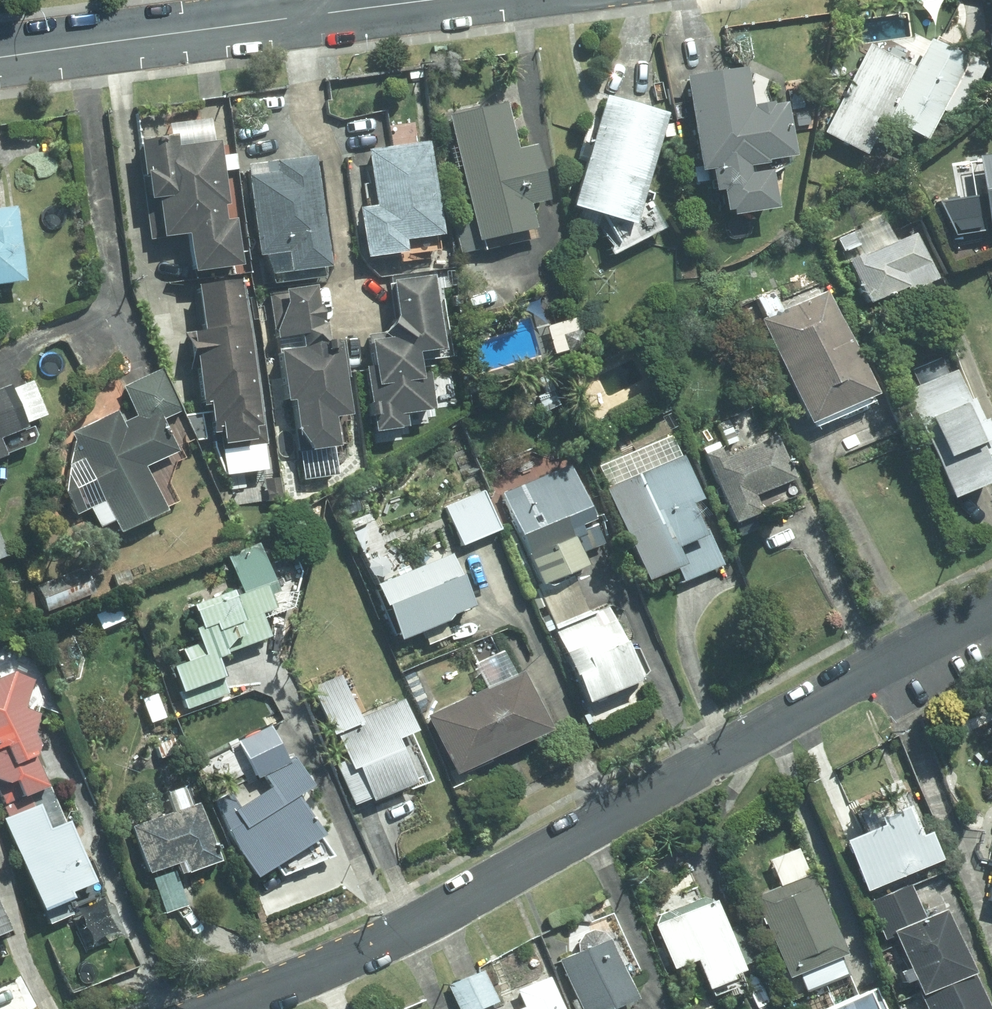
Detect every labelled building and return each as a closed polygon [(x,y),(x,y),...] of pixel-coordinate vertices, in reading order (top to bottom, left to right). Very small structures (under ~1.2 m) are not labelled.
[(869,42),(822,131),(864,153),(883,117),(922,138),(967,54),(929,34),(912,65),(869,42)] [(743,65),(685,74),(700,168),(710,166),(714,188),(720,187),(724,214),(774,205),(768,169),(747,172),(745,160),(792,153),(784,101),(750,106),(743,65)] [(571,204),(588,209),(610,251),(662,225),(642,186),(664,112),(603,94),(571,204)] [(505,101),(449,114),(477,238),(533,225),(528,202),(547,198),(534,143),(515,147),(505,101)] [(219,169),(215,138),(137,147),(143,197),(154,196),(158,233),(185,230),(189,268),(237,263),(231,217),(221,218),(220,209),(240,207),(235,167),(219,169)] [(441,231),(428,140),(368,149),(376,204),(358,207),(365,255),(405,249),(403,237),(441,231)] [(326,264),(311,154),(273,159),(275,171),(245,176),(256,253),(285,249),(288,270),(326,264)] [(22,279),(13,206),(0,208),(0,282),(22,279)] [(852,230),(838,237),(843,249),(858,242),(852,230)] [(934,275),(914,233),(850,262),(868,300),(903,284),(905,289),(934,275)] [(444,347),(434,273),(389,279),(397,334),(367,338),(371,363),(363,364),(372,429),(405,424),(403,410),(431,406),(426,370),(417,371),(414,351),(444,347)] [(259,436),(238,278),(193,284),(214,441),(259,436)] [(284,299),(269,301),(274,337),(298,333),(299,344),(276,348),(283,398),(291,397),(295,426),(301,425),(305,448),(335,444),(331,414),(346,411),(341,375),(348,374),(342,338),(325,340),(316,282),(282,287),(284,299)] [(826,287),(761,317),(809,421),(874,391),(826,287)] [(113,518),(118,529),(163,508),(143,465),(177,449),(162,418),(182,409),(162,367),(124,385),(137,414),(122,421),(117,410),(71,431),(64,488),(76,513),(88,507),(97,526),(113,518)] [(905,390),(950,496),(991,478),(991,472),(984,455),(991,451),(991,435),(975,396),(968,399),(955,369),(905,390)] [(24,426),(7,383),(0,385),(0,435),(24,426)] [(723,444),(705,452),(734,521),(762,509),(755,493),(795,476),(777,434),(728,455),(723,444)] [(645,576),(676,563),(683,580),(723,563),(705,520),(698,523),(691,505),(703,500),(684,456),(607,489),(645,576)] [(571,462),(500,492),(538,582),(594,558),(581,528),(596,521),(571,462)] [(482,490),(446,506),(462,543),(498,528),(482,490)] [(169,667),(183,707),(228,691),(215,655),(231,650),(227,639),(237,635),(241,645),(268,636),(260,611),(280,604),(259,543),(227,555),(238,587),(191,604),(198,623),(193,625),(198,641),(180,647),(185,661),(169,667)] [(448,552),(375,582),(398,637),(471,607),(448,552)] [(85,565),(38,583),(49,610),(96,592),(85,565)] [(117,604),(95,614),(102,628),(124,618),(117,604)] [(609,606),(555,629),(586,700),(639,677),(609,606)] [(519,670),(427,715),(456,773),(548,728),(519,670)] [(13,671),(0,677),(0,796),(7,813),(51,795),(32,750),(35,744),(29,730),(35,714),(23,709),(34,679),(13,671)] [(414,729),(401,698),(358,717),(340,675),(311,687),(332,733),(335,732),(351,768),(358,765),(372,798),(415,780),(396,737),(414,729)] [(157,693),(141,698),(149,722),(165,716),(157,693)] [(257,777),(263,774),(271,785),(238,806),(229,791),(215,801),(233,842),(254,875),(321,832),(297,795),(317,782),(311,772),(307,774),(292,751),(285,756),(270,725),(239,739),(257,777)] [(173,736),(155,742),(160,758),(178,751),(173,736)] [(198,801),(132,824),(149,871),(181,860),(185,870),(218,858),(198,801)] [(39,804),(4,819),(41,908),(72,895),(69,889),(92,879),(67,820),(48,827),(39,804)] [(842,840),(883,938),(894,934),(926,1008),(986,1008),(944,909),(924,917),(905,872),(938,858),(927,831),(917,835),(905,806),(878,817),(881,824),(842,840)] [(175,870),(154,878),(166,911),(187,904),(175,870)] [(810,872),(755,895),(789,975),(800,971),(809,991),(844,977),(835,956),(844,952),(810,872)] [(710,893),(652,917),(673,967),(693,958),(705,989),(743,973),(710,893)] [(560,957),(581,1008),(602,1008),(632,996),(607,937),(560,957)] [(448,985),(459,1008),(473,1008),(495,1000),(482,970),(448,985)] [(515,1008),(562,1008),(548,976),(518,989),(525,1005),(515,1008)] [(829,1008),(885,1008),(875,988),(829,1008)]
